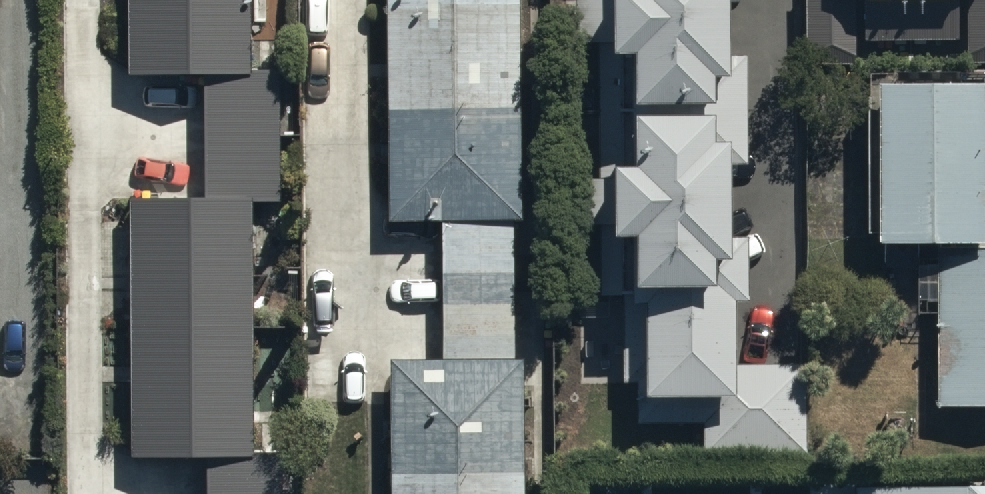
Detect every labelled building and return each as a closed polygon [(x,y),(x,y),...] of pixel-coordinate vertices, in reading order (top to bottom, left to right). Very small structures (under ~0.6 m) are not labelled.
[(132,65),(204,65),(247,65),(247,0),(132,0),(132,65)] [(438,211),(439,351),(385,352),(387,493),(524,493),(521,348),(513,348),(511,212),(519,212),(516,0),(383,0),(386,211),(438,211)] [(566,29),(594,30),(594,65),(572,65),(572,103),(598,103),(597,167),(574,167),(574,216),(598,217),(597,287),(622,287),(621,373),(637,374),(636,416),(700,417),(700,443),(802,445),(804,357),(728,356),(729,285),(739,285),(740,217),(722,217),(723,146),(737,146),(739,36),(722,36),(722,0),(567,0),(566,29)] [(808,58),(857,58),(857,39),(963,38),(963,62),(984,62),(984,0),(807,0),(808,58)] [(933,225),(932,396),(984,396),(984,232),(984,224),(984,64),(861,63),(860,219),(874,219),(874,224),(930,224),(933,225)] [(247,65),(204,65),(203,192),(252,192),(281,192),(279,65),(247,65)] [(137,193),(138,453),(207,452),(253,452),(252,192),(203,192),(137,193)] [(207,493),(282,493),(281,451),(253,452),(207,452),(207,493)] [(854,476),(854,493),(984,493),(984,475),(854,476)]
